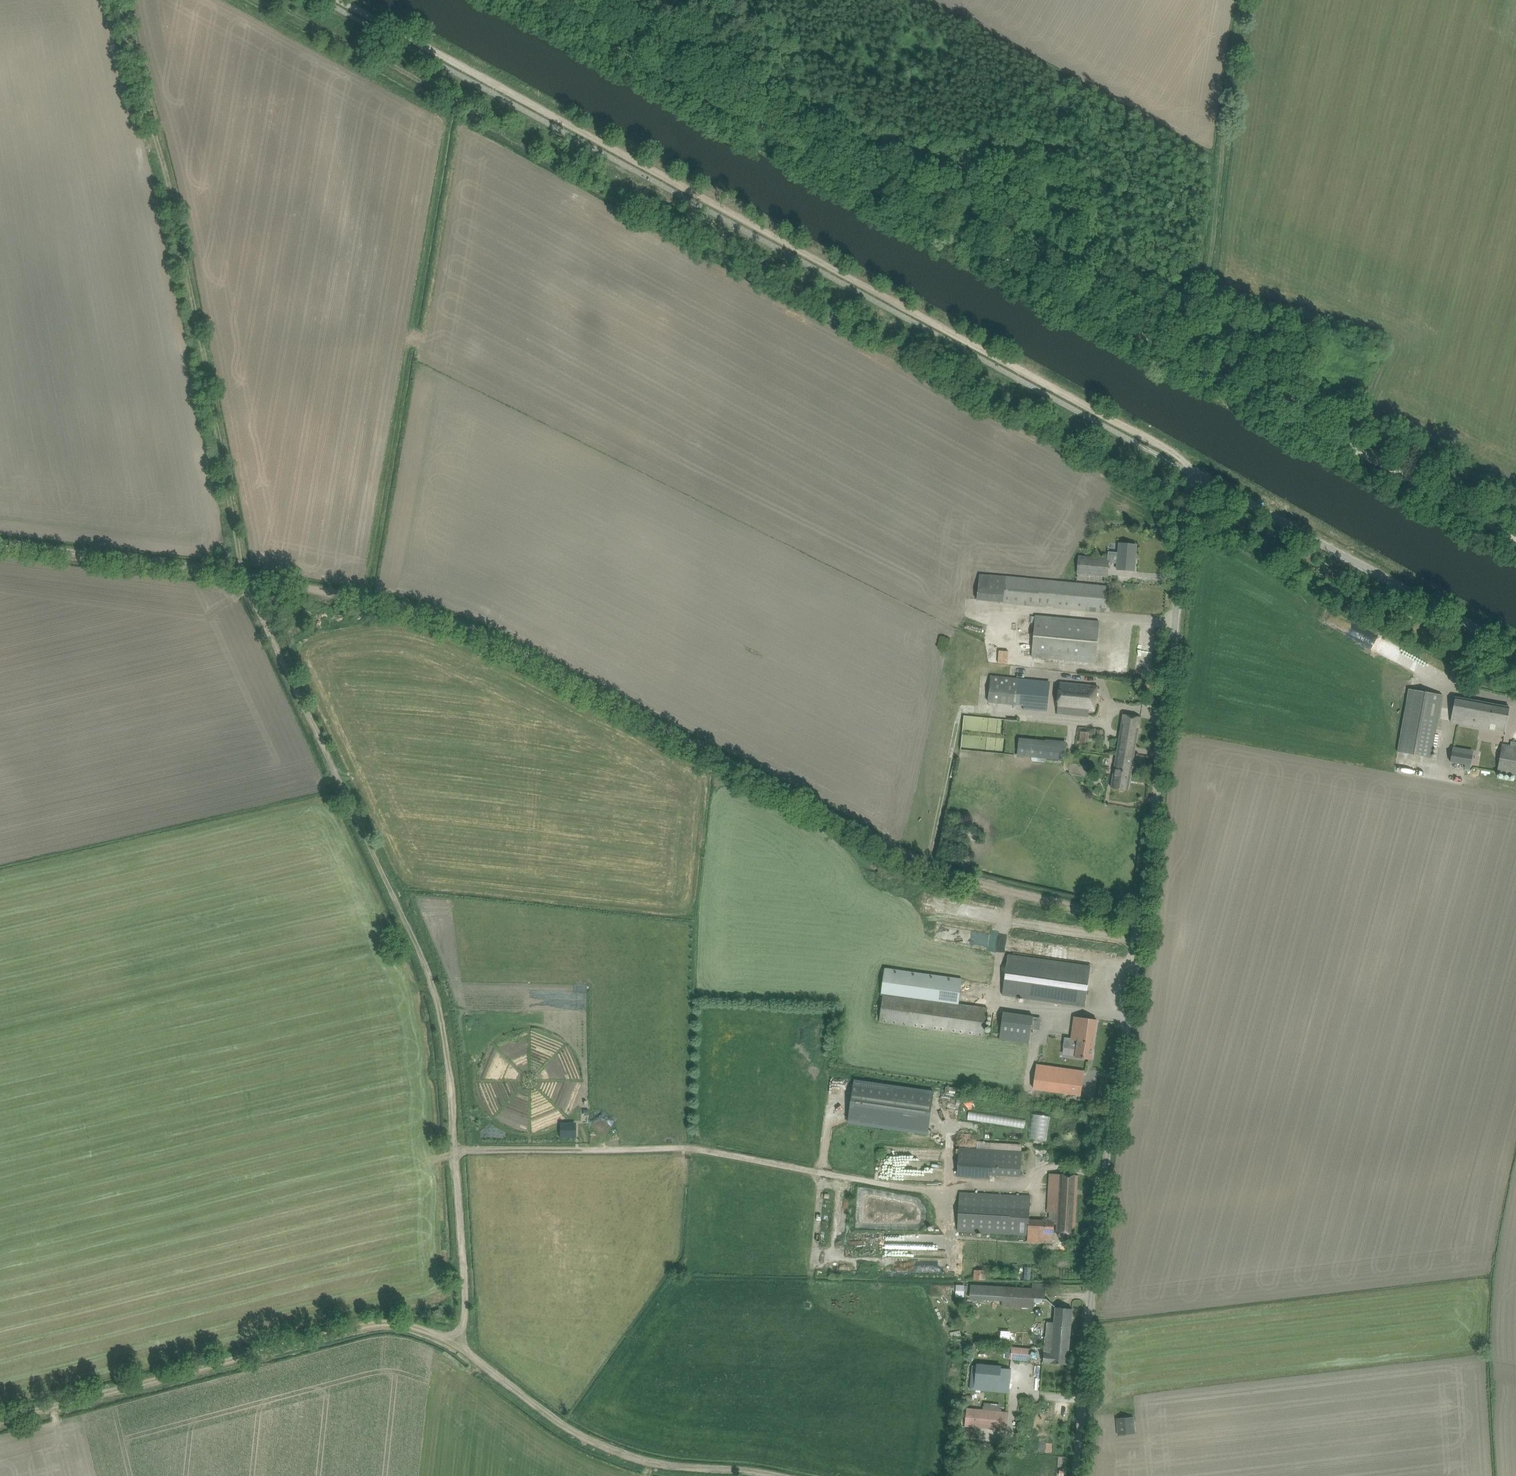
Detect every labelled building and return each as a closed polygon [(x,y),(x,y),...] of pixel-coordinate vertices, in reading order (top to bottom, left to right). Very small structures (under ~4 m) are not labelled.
[(1119,543),(1119,553),(1109,552),(1108,558),(1079,556),(1077,574),(1107,576),(1108,562),(1118,563),(1117,569),(1124,570),(1134,571),(1136,545),(1119,543)] [(980,575),(976,600),(1104,612),(1105,601),(1109,602),(1110,591),(1106,591),(1106,586),(980,575)] [(1035,616),(1032,657),(1095,663),(1099,621),(1089,621),(1035,616)] [(988,696),(988,701),(1016,703),(1048,706),(1050,682),(1018,679),(990,676),(989,688),(988,696)] [(1060,683),(1057,714),(1085,716),(1089,716),(1089,711),(1090,702),(1096,702),(1097,686),(1087,685),(1060,683)] [(1410,689),(1398,752),(1431,758),(1442,695),(1410,689)] [(1455,697),(1451,722),(1505,731),(1509,707),(1455,697)] [(1111,787),(1118,789),(1128,790),(1140,717),(1123,714),(1111,787)] [(1079,743),(1089,744),(1090,732),(1081,731),(1079,743)] [(1019,739),(1018,756),(1034,757),(1058,759),(1065,760),(1066,744),(1019,739)] [(1498,772),(1515,775),(1515,742),(1512,741),(1511,746),(1503,744),(1501,754),(1498,772)] [(1453,751),(1451,762),(1465,765),(1465,768),(1470,769),(1471,762),(1465,761),(1467,753),(1453,751)] [(936,921),(932,937),(957,942),(960,927),(936,921)] [(1008,954),(1002,995),(1084,1006),(1090,966),(1008,954)] [(961,978),(887,968),(879,1021),(983,1035),(988,1007),(957,1003),(961,978)] [(1003,1012),(1000,1038),(1029,1042),(1031,1028),(1033,1016),(1003,1012)] [(1063,1046),(1067,1047),(1077,1048),(1076,1057),(1092,1059),(1097,1019),(1074,1016),(1071,1037),(1065,1036),(1063,1046)] [(1037,1064),(1034,1087),(1081,1094),(1084,1071),(1037,1064)] [(854,1079),(849,1123),(929,1134),(935,1090),(854,1079)] [(959,1149),(958,1173),(989,1174),(995,1175),(1020,1176),(1022,1152),(977,1149),(959,1149)] [(1029,1219),(1029,1234),(1044,1234),(1044,1241),(1053,1241),(1054,1223),(1054,1221),(1058,1221),(1057,1223),(1057,1233),(1074,1234),(1078,1175),(1060,1174),(1058,1212),(1051,1212),(1050,1220),(1029,1219)] [(959,1192),(957,1231),(1028,1234),(1029,1234),(1029,1219),(1030,1196),(959,1192)] [(974,1279),(985,1279),(985,1269),(974,1269),(974,1279)] [(956,1296),(964,1296),(965,1284),(956,1284),(956,1296)] [(1003,1300),(1003,1306),(1035,1308),(1035,1302),(1035,1298),(1043,1298),(1046,1298),(1046,1289),(1004,1287),(1003,1300)] [(1048,1322),(1046,1337),(1052,1337),(1052,1347),(1051,1353),(1068,1355),(1072,1309),(1063,1308),(1055,1307),(1054,1323),(1048,1322)] [(1000,1342),(1016,1342),(1016,1331),(1001,1330),(1000,1342)] [(1011,1358),(1011,1359),(1028,1361),(1029,1349),(1012,1347),(1011,1358)] [(1045,1347),(1044,1362),(1050,1362),(1050,1363),(1067,1364),(1068,1355),(1051,1353),(1052,1347),(1045,1347)] [(1010,1392),(1012,1368),(973,1365),(971,1389),(1010,1392)] [(967,1408),(966,1426),(1006,1430),(1008,1412),(977,1409),(967,1408)] [(1134,1416),(1127,1417),(1117,1418),(1118,1435),(1135,1433),(1134,1416)]
